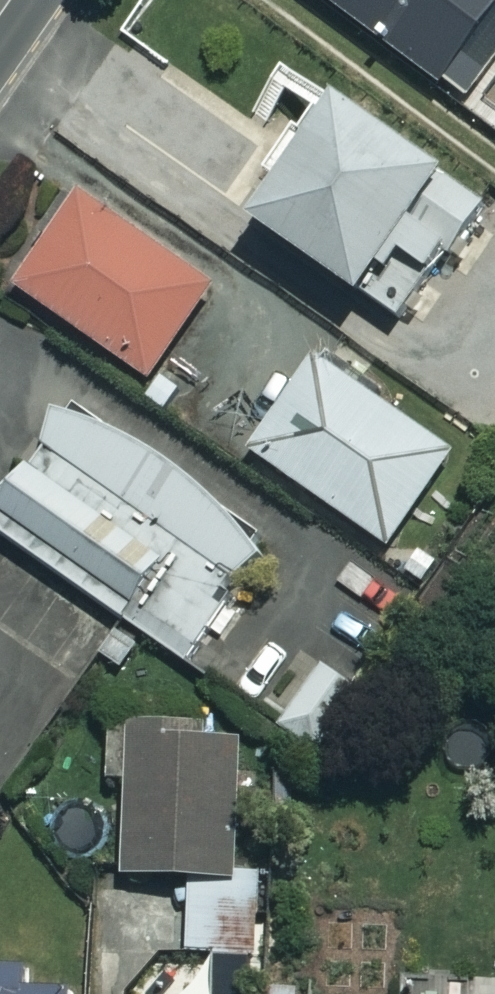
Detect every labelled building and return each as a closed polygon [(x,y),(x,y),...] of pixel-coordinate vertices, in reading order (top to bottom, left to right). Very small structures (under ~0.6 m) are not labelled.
[(463,99),(494,56),(494,0),(330,0),(463,99)] [(483,203),(339,100),(257,215),(400,318),(483,203)] [(220,284),(84,191),(19,286),(154,380),(220,284)] [(457,452),(311,352),(247,447),(393,546),(457,452)] [(77,399),(0,505),(0,529),(201,673),(247,608),(230,596),(271,538),(77,399)] [(367,690),(318,661),(280,726),(329,755),(367,690)] [(164,709),(113,707),(110,780),(128,781),(124,875),(193,878),(190,953),(258,956),(261,882),(237,881),(244,736),(163,733),(164,709)] [(76,993),(31,991),(32,964),(0,963),(0,993),(76,993)]
